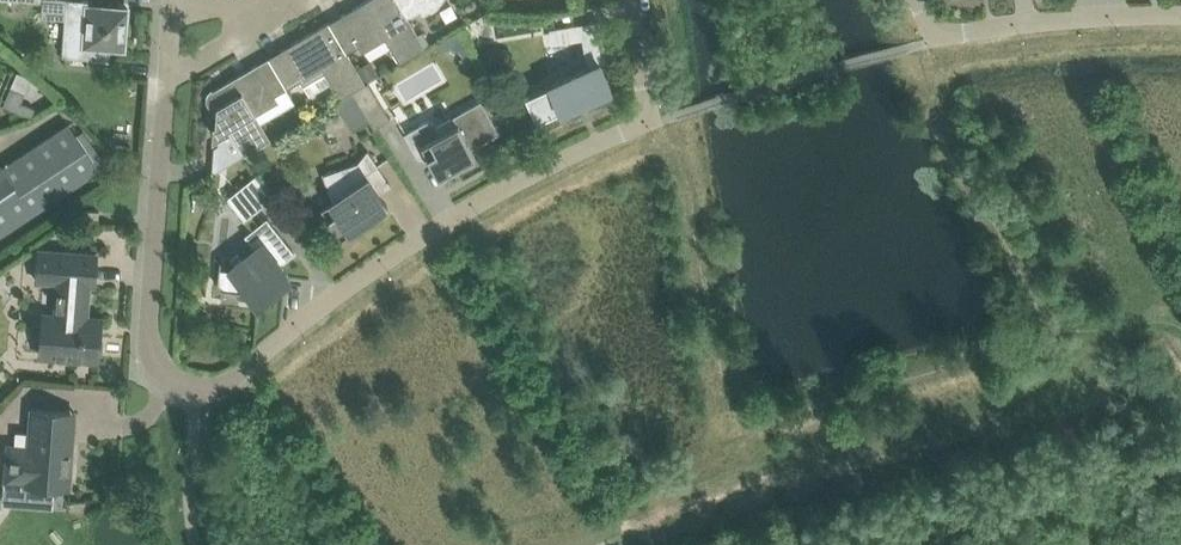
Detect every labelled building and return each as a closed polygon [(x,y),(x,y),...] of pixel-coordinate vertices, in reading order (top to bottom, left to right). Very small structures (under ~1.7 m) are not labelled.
[(108,59),(109,48),(125,49),(128,7),(89,4),(89,0),(67,0),(63,55),(108,59)] [(347,52),(348,52),(361,44),(364,48),(384,36),(400,63),(426,47),(408,17),(407,17),(397,0),(365,0),(329,21),(347,52)] [(407,17),(408,17),(421,9),(424,13),(431,9),(437,4),(440,0),(397,0),(407,17)] [(580,23),(583,38),(588,67),(526,95),(537,120),(611,86),(605,73),(609,72),(600,20),(580,23)] [(329,21),(269,57),(287,88),(301,79),(303,83),(324,71),(340,98),(352,91),(366,83),(348,52),(347,52),(329,21)] [(460,57),(464,65),(465,66),(475,60),(470,52),(460,57)] [(261,122),(294,103),(286,88),(287,88),(269,57),(212,90),(210,92),(209,95),(208,98),(209,101),(211,104),(217,107),(215,136),(229,127),(245,154),(271,139),(261,122)] [(17,71),(11,86),(21,90),(27,75),(17,71)] [(368,81),(366,83),(352,91),(369,120),(374,128),(391,117),(368,81)] [(334,102),(353,130),(369,120),(352,91),(340,98),(334,102)] [(425,121),(404,133),(417,155),(419,157),(424,158),(427,158),(429,157),(439,173),(475,153),(472,148),(498,133),(480,101),(454,115),(437,125),(435,122),(432,120),(428,120),(425,121)] [(514,113),(510,102),(502,106),(511,125),(529,117),(524,108),(514,113)] [(65,120),(1,166),(0,165),(0,229),(97,165),(65,120)] [(321,208),(340,237),(388,205),(367,173),(379,165),(368,149),(358,161),(324,173),(333,200),(321,208)] [(245,219),(260,207),(242,185),(227,197),(245,219)] [(98,224),(99,210),(86,209),(85,223),(98,224)] [(281,234),(267,217),(245,235),(256,249),(245,257),(247,260),(233,271),(232,269),(234,268),(233,267),(230,269),(230,270),(221,268),(222,261),(220,260),(218,282),(218,285),(220,288),(223,290),(224,290),(241,292),(241,290),(244,287),(256,302),(280,283),(276,278),(287,270),(281,262),(284,260),(284,261),(296,252),(281,234)] [(44,312),(41,355),(98,360),(99,353),(102,353),(103,338),(100,338),(102,317),(88,316),(90,284),(95,284),(97,253),(39,249),(37,280),(58,282),(56,313),(44,312)] [(26,484),(70,488),(73,441),(75,411),(32,408),(29,445),(8,444),(6,480),(26,481),(26,484)]
